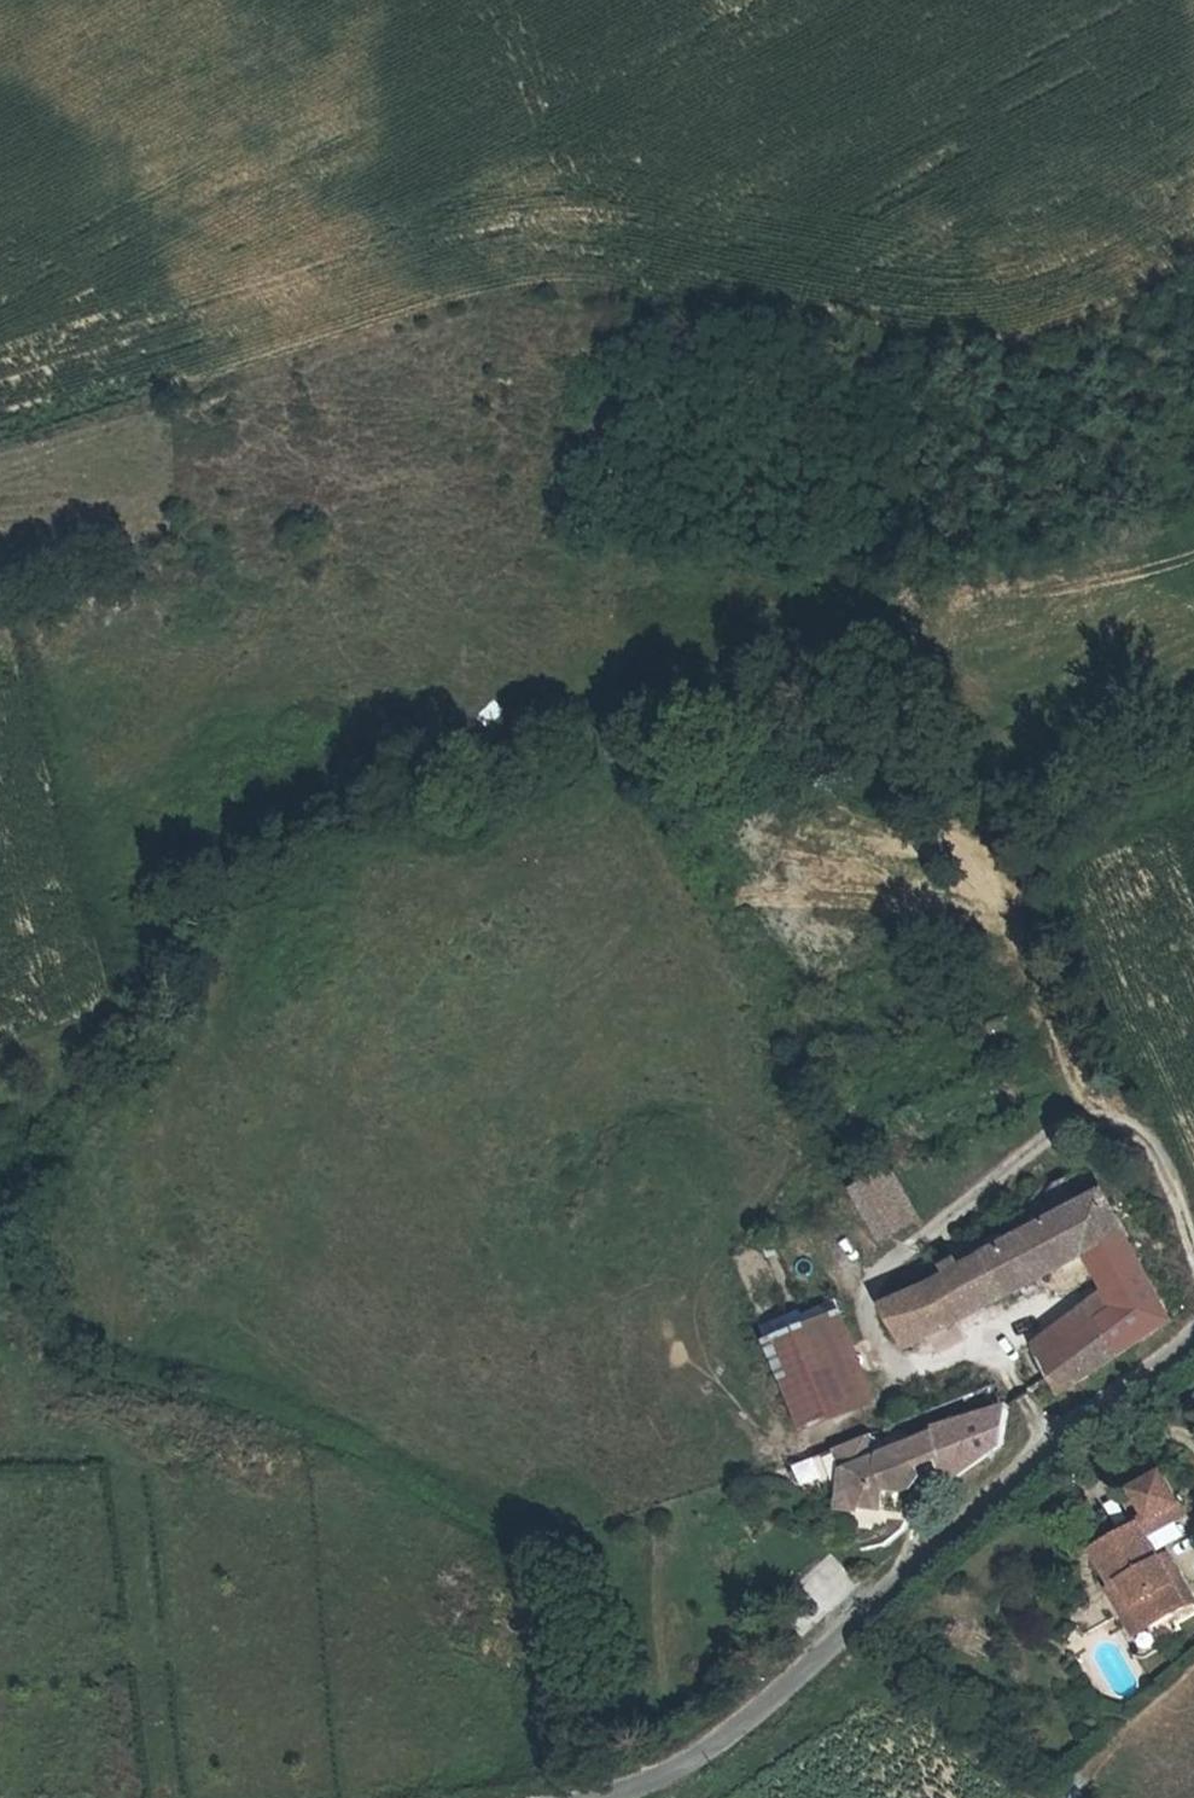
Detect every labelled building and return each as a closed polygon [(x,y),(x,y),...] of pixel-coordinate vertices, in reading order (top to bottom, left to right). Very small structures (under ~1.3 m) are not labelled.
[(871,1219),(868,1220),(879,1246),(922,1226),(898,1173),(893,1176),(858,1194),(871,1219)] [(1107,1196),(1043,1230),(895,1312),(917,1354),(1089,1261),(1112,1302),(1036,1343),(1064,1395),(1174,1319),(1107,1196)] [(805,1436),(884,1410),(846,1299),(768,1325),(805,1436)] [(1003,1437),(975,1396),(908,1441),(942,1480),(1003,1437)] [(832,1506),(841,1508),(868,1513),(871,1499),(879,1496),(889,1500),(900,1495),(907,1482),(894,1454),(888,1461),(878,1455),(870,1437),(850,1445),(861,1470),(852,1474),(846,1476),(837,1474),(834,1493),(832,1506)] [(850,1445),(840,1450),(852,1474),(861,1470),(850,1445)] [(1136,1488),(1152,1519),(1180,1504),(1167,1474),(1136,1488)] [(1152,1519),(1142,1524),(1151,1536),(1186,1517),(1180,1504),(1152,1519)] [(1100,1552),(1116,1577),(1123,1572),(1151,1615),(1186,1590),(1172,1568),(1179,1563),(1166,1544),(1158,1548),(1151,1536),(1142,1524),(1100,1552)] [(818,1622),(859,1583),(829,1553),(788,1592),(818,1622)] [(1193,1585),(1179,1563),(1172,1568),(1186,1590),(1193,1585)] [(1116,1577),(1111,1579),(1138,1622),(1151,1615),(1123,1572),(1116,1577)]
